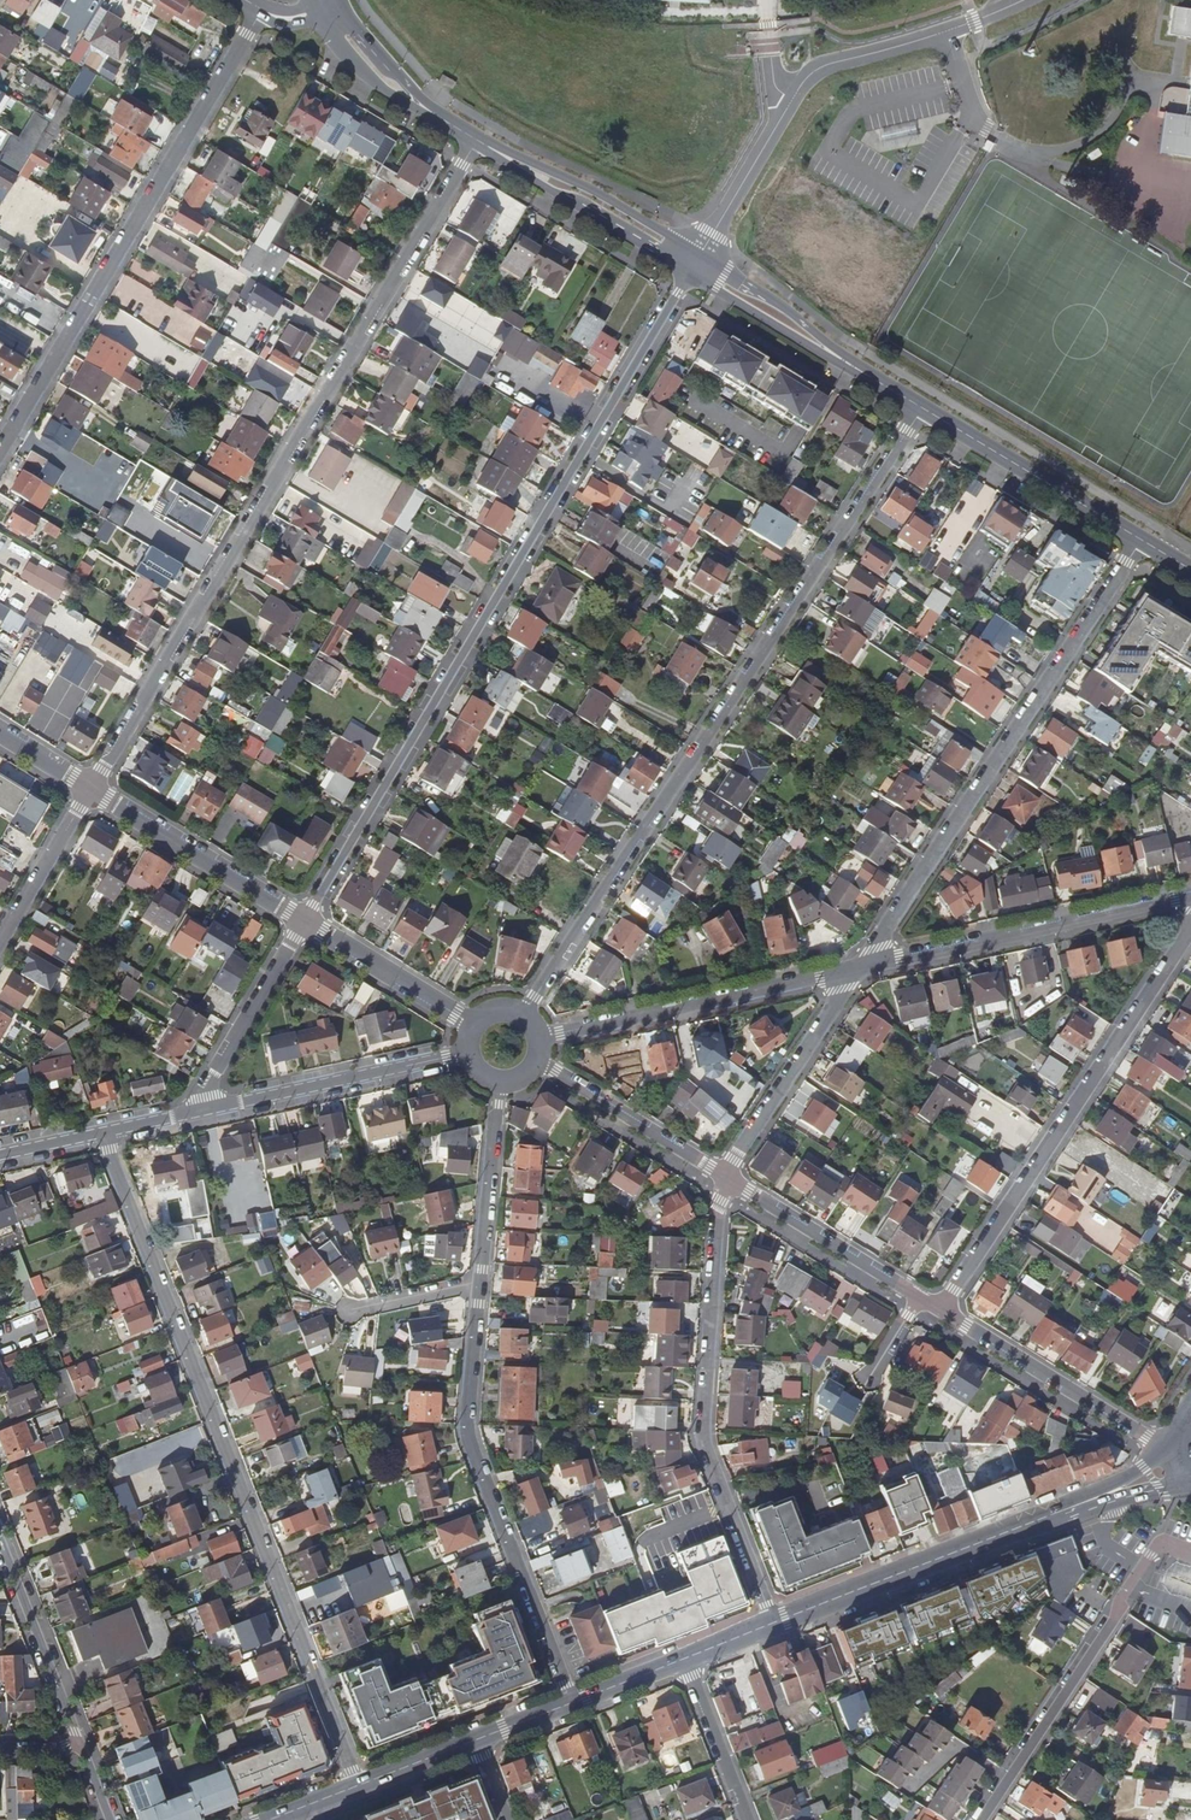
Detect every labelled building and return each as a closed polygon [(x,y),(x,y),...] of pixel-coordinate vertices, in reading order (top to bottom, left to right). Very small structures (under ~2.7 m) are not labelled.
[(29,0),(6,0),(2,6),(19,16),(29,0)] [(29,14),(50,26),(56,30),(66,14),(44,0),(37,0),(29,14)] [(102,0),(89,0),(82,11),(86,14),(81,23),(87,27),(102,0)] [(183,0),(160,0),(179,12),(179,13),(185,16),(184,18),(191,22),(192,21),(198,24),(204,15),(186,3),(186,2),(183,0)] [(1172,6),(1167,35),(1190,39),(1190,10),(1172,6)] [(88,42),(117,59),(131,35),(116,26),(120,19),(106,11),(88,42)] [(6,57),(18,37),(0,26),(0,54),(5,56),(6,57)] [(145,30),(138,43),(145,47),(150,39),(152,40),(154,35),(145,30)] [(145,47),(183,70),(188,62),(183,59),(186,54),(154,35),(152,40),(150,39),(145,47)] [(442,75),(438,81),(440,82),(444,84),(448,87),(452,89),(456,83),(442,75)] [(1158,111),(1164,112),(1165,112),(1165,113),(1185,116),(1189,89),(1171,86),(1169,87),(1166,89),(1162,91),(1161,95),(1158,111)] [(2,92),(0,94),(0,113),(10,97),(2,92)] [(153,109),(127,93),(110,120),(121,127),(138,137),(150,117),(149,116),(153,109)] [(304,93),(288,121),(315,137),(315,136),(332,109),(319,102),(318,104),(311,101),(313,98),(304,93)] [(249,107),(234,131),(257,145),(272,121),(249,107)] [(332,107),(332,109),(315,136),(342,152),(347,144),(359,123),(332,107)] [(33,147),(43,130),(49,120),(33,110),(17,138),(33,147)] [(1185,116),(1165,113),(1165,112),(1164,112),(1158,153),(1159,152),(1174,155),(1190,158),(1190,117),(1185,116)] [(56,124),(49,120),(43,130),(50,134),(56,124)] [(381,164),(395,142),(360,121),(359,123),(347,144),(381,164)] [(916,125),(880,133),(883,147),(919,139),(916,125)] [(148,143),(145,141),(138,137),(121,127),(117,135),(120,136),(109,156),(129,168),(140,150),(142,152),(148,143)] [(17,173),(33,147),(17,138),(12,134),(0,153),(0,163),(10,169),(17,173)] [(266,158),(276,141),(269,137),(259,154),(266,158)] [(987,141),(983,148),(985,150),(990,152),(994,145),(990,142),(987,141)] [(1098,148),(1086,155),(1090,161),(1101,154),(1098,148)] [(240,162),(218,149),(202,176),(224,189),(231,178),(240,162)] [(408,153),(396,173),(416,186),(428,166),(408,153)] [(129,168),(109,156),(107,159),(99,155),(93,165),(100,170),(98,173),(103,176),(105,173),(110,175),(102,188),(107,191),(116,196),(123,183),(123,184),(128,176),(126,174),(129,168)] [(10,169),(7,176),(0,172),(0,185),(8,190),(17,173),(10,169)] [(264,177),(278,185),(282,177),(269,170),(264,177)] [(409,198),(416,186),(396,173),(389,186),(404,195),(409,198)] [(102,188),(83,177),(67,203),(81,211),(91,217),(107,191),(102,188)] [(224,189),(235,196),(241,184),(231,178),(224,189)] [(507,240),(527,207),(482,179),(476,188),(482,191),(477,198),(500,212),(490,229),(507,240)] [(392,215),(404,195),(389,186),(381,181),(369,201),(392,215)] [(187,190),(182,197),(197,206),(206,190),(194,182),(189,191),(187,190)] [(280,223),(287,212),(296,196),(288,191),(273,218),(280,223)] [(311,205),(311,204),(296,196),(287,212),(302,220),(311,205)] [(455,227),(474,239),(492,209),(473,198),(455,227)] [(216,207),(206,201),(201,208),(211,214),(216,207)] [(181,203),(172,219),(194,231),(203,216),(181,203)] [(345,225),(355,230),(366,211),(357,205),(345,225)] [(270,240),(285,249),(302,220),(287,212),(280,223),(270,240)] [(46,248),(74,265),(94,232),(66,215),(46,248)] [(518,279),(527,263),(537,246),(516,234),(497,266),(518,279)] [(433,270),(451,281),(472,246),(451,235),(441,252),(443,253),(433,270)] [(8,253),(12,247),(15,249),(16,246),(0,236),(0,248),(8,253)] [(153,256),(186,276),(193,264),(183,258),(185,254),(167,243),(165,246),(153,239),(147,250),(154,254),(153,256)] [(285,249),(270,240),(265,249),(254,268),(272,279),(289,251),(285,249)] [(337,240),(323,263),(345,276),(359,253),(337,240)] [(537,246),(527,263),(547,274),(541,285),(554,292),(571,261),(539,242),(537,246)] [(249,277),(254,268),(265,249),(259,246),(243,273),(249,277)] [(12,279),(35,293),(40,284),(38,283),(48,265),(28,253),(12,279)] [(515,284),(518,279),(497,266),(494,271),(515,284)] [(418,293),(441,306),(451,289),(428,276),(418,293)] [(212,291),(195,281),(185,299),(179,295),(173,304),(202,321),(213,302),(208,298),(212,291)] [(246,299),(273,315),(283,298),(257,282),(246,299)] [(331,318),(343,298),(328,290),(317,310),(331,318)] [(485,309),(475,303),(471,310),(482,316),(483,313),(485,309)] [(502,305),(496,315),(501,318),(503,319),(509,309),(502,305)] [(403,333),(429,349),(435,339),(423,331),(415,326),(420,319),(403,308),(392,327),(403,333)] [(512,324),(519,328),(525,319),(509,309),(503,319),(509,323),(512,324)] [(598,330),(602,322),(583,311),(569,334),(588,346),(598,330)] [(101,334),(120,346),(121,346),(133,353),(138,356),(143,348),(128,339),(139,321),(125,313),(122,319),(117,316),(109,331),(104,328),(101,334)] [(217,330),(222,321),(217,318),(212,327),(217,330)] [(509,323),(503,319),(501,318),(492,333),(501,339),(509,325),(509,324),(509,323)] [(415,326),(423,331),(427,323),(420,319),(415,326)] [(526,359),(538,340),(519,328),(512,324),(500,344),(506,347),(518,354),(526,359)] [(275,365),(292,375),(298,365),(295,363),(310,337),(290,326),(275,351),(281,354),(275,365)] [(22,357),(28,349),(10,338),(11,337),(0,330),(0,344),(22,357)] [(200,358),(205,361),(222,333),(217,330),(200,358)] [(598,330),(588,346),(583,354),(602,365),(611,351),(608,349),(614,340),(598,330)] [(811,428),(828,400),(815,392),(813,391),(814,389),(806,384),(806,385),(800,381),(799,381),(796,386),(789,381),(792,375),(777,366),(775,370),(764,364),(767,360),(752,351),(748,357),(741,353),(744,347),(743,347),(737,343),(738,342),(730,338),(728,340),(713,331),(696,359),(724,376),(721,380),(742,392),(745,387),(763,398),(760,403),(782,416),(785,412),(811,428)] [(413,376),(421,381),(437,354),(429,349),(414,340),(403,333),(387,361),(393,365),(413,376)] [(135,378),(122,371),(133,353),(121,346),(120,346),(101,334),(88,355),(109,367),(109,368),(106,373),(111,376),(130,387),(135,378)] [(459,349),(469,355),(476,342),(467,336),(459,349)] [(537,359),(545,344),(538,340),(526,359),(525,361),(533,365),(535,362),(537,359)] [(561,362),(564,356),(545,344),(537,359),(552,368),(557,359),(561,362)] [(744,346),(743,347),(744,347),(741,353),(748,357),(752,351),(744,346)] [(516,358),(518,354),(506,347),(504,351),(516,358)] [(21,359),(3,348),(0,353),(0,373),(9,379),(21,359)] [(489,361),(494,363),(501,351),(496,349),(489,361)] [(476,377),(478,378),(482,372),(487,363),(474,355),(464,370),(476,377)] [(598,376),(564,356),(561,362),(549,383),(571,396),(575,389),(579,391),(583,384),(590,388),(598,376)] [(664,406),(684,373),(680,371),(683,366),(669,358),(647,396),(664,406)] [(550,371),(552,368),(537,359),(535,362),(550,371)] [(106,373),(87,363),(71,389),(95,404),(111,376),(106,373)] [(413,376),(393,365),(377,392),(378,393),(397,403),(413,376)] [(274,370),(267,381),(275,385),(281,374),(274,370)] [(462,405),(478,378),(476,377),(464,370),(448,397),(452,399),(462,405)] [(482,372),(478,378),(482,379),(488,383),(491,377),(482,372)] [(492,384),(502,390),(509,378),(499,372),(492,384)] [(275,385),(267,381),(261,391),(280,402),(287,392),(285,390),(291,380),(281,374),(275,385)] [(800,380),(792,375),(789,381),(796,386),(799,381),(800,381),(800,380)] [(241,418),(260,429),(276,403),(256,391),(241,418)] [(397,403),(378,393),(361,419),(362,419),(385,433),(401,406),(397,403)] [(65,396),(54,415),(68,423),(72,426),(75,428),(86,409),(65,396)] [(457,414),(462,405),(452,399),(447,408),(457,414)] [(827,422),(845,432),(856,415),(848,410),(851,405),(843,401),(840,405),(838,404),(827,422)] [(657,443),(673,417),(649,403),(634,428),(637,431),(657,443)] [(506,431),(532,447),(538,437),(535,435),(545,417),(532,410),(522,404),(506,431)] [(361,419),(342,407),(329,429),(349,440),(362,419),(361,419)] [(785,412),(782,416),(807,429),(811,428),(785,412)] [(69,432),(72,426),(68,423),(54,415),(43,434),(44,434),(41,439),(53,446),(56,442),(61,445),(61,444),(70,449),(75,440),(75,439),(77,437),(69,432)] [(548,419),(545,417),(535,435),(538,437),(548,419)] [(225,444),(248,458),(264,432),(260,429),(241,418),(225,444)] [(855,422),(836,453),(861,468),(867,459),(863,457),(867,449),(858,443),(862,437),(857,433),(861,426),(855,422)] [(532,447),(506,431),(490,458),(515,473),(519,475),(531,456),(535,449),(532,447)] [(657,443),(637,431),(626,449),(621,446),(609,465),(624,474),(629,465),(636,470),(631,478),(628,483),(640,491),(647,479),(654,467),(666,448),(657,443)] [(225,444),(222,443),(209,464),(235,479),(239,473),(248,458),(225,444)] [(325,488),(344,456),(323,444),(305,476),(325,488)] [(798,448),(793,458),(800,462),(805,452),(798,448)] [(719,478),(732,458),(720,450),(707,471),(719,478)] [(24,460),(39,468),(43,462),(44,460),(30,451),(24,460)] [(922,488),(939,463),(924,453),(907,478),(922,488)] [(519,475),(523,478),(534,458),(531,456),(519,475)] [(253,461),(248,458),(239,473),(244,476),(253,461)] [(491,492),(501,498),(515,473),(490,458),(475,482),(491,492)] [(780,479),(802,492),(806,485),(796,478),(803,466),(792,459),(780,479)] [(22,471),(34,478),(39,468),(24,460),(19,469),(22,471)] [(48,465),(43,462),(39,468),(34,478),(38,480),(39,481),(48,465)] [(189,479),(220,497),(228,482),(198,464),(189,479)] [(624,474),(631,478),(636,470),(629,465),(624,474)] [(661,471),(654,467),(647,479),(654,483),(661,471)] [(34,478),(22,471),(10,491),(18,496),(24,486),(27,487),(28,485),(33,488),(38,480),(34,478)] [(421,473),(414,486),(417,488),(425,476),(421,473)] [(594,505),(606,512),(622,486),(610,479),(607,484),(592,475),(582,491),(597,500),(594,505)] [(820,482),(813,493),(829,503),(836,492),(820,482)] [(398,512),(414,486),(407,483),(392,509),(398,512)] [(881,505),(902,520),(915,500),(894,485),(881,505)] [(796,525),(800,527),(814,504),(791,490),(776,513),(796,525)] [(491,492),(488,498),(488,499),(493,502),(489,509),(484,506),(476,519),(500,533),(515,507),(501,498),(491,492)] [(1006,502),(1000,498),(987,517),(978,531),(983,534),(1005,548),(1027,514),(1006,502)] [(218,512),(195,499),(182,521),(204,534),(218,512)] [(917,501),(902,523),(923,537),(938,515),(917,501)] [(37,516),(17,504),(6,523),(26,535),(37,516)] [(299,504),(288,522),(311,536),(312,537),(318,526),(313,523),(310,521),(314,513),(299,504)] [(622,521),(606,512),(594,505),(593,504),(577,531),(589,538),(606,548),(622,521)] [(704,505),(698,515),(704,518),(710,508),(704,505)] [(780,551),(796,525),(776,513),(762,505),(746,531),(769,545),(780,551)] [(704,530),(729,545),(740,527),(715,512),(704,530)] [(318,516),(314,513),(310,521),(313,523),(318,516)] [(698,515),(696,517),(688,530),(694,534),(704,518),(698,515)] [(96,532),(106,538),(114,525),(104,519),(96,532)] [(204,534),(182,521),(178,527),(201,540),(204,534)] [(311,536),(288,522),(282,532),(284,533),(274,550),(295,563),(311,536)] [(680,543),(688,530),(682,527),(674,539),(680,543)] [(462,547),(484,560),(496,540),(477,529),(469,543),(466,541),(462,547)] [(688,530),(680,543),(690,549),(698,537),(694,534),(688,530)] [(1089,581),(1102,560),(1092,554),(1091,555),(1078,547),(1080,545),(1056,530),(1038,556),(1043,559),(1046,561),(1045,563),(1051,567),(1030,598),(1044,607),(1045,606),(1063,617),(1083,587),(1084,588),(1089,581)] [(85,532),(81,540),(86,543),(90,535),(85,532)] [(572,564),(595,578),(612,552),(606,548),(589,538),(572,564)] [(389,545),(381,541),(376,549),(369,562),(368,564),(376,568),(389,545)] [(376,549),(366,543),(360,552),(367,556),(365,559),(369,562),(376,549)] [(861,560),(885,576),(894,561),(890,556),(871,544),(861,560)] [(780,551),(769,545),(764,554),(780,564),(786,555),(780,551)] [(133,573),(140,577),(160,589),(164,591),(170,581),(171,582),(173,579),(177,581),(183,572),(179,570),(182,565),(149,546),(144,555),(144,556),(141,562),(140,561),(133,573)] [(1019,581),(1033,559),(1016,548),(1001,568),(1019,581)] [(260,578),(276,588),(291,563),(271,551),(264,562),(268,564),(260,578)] [(669,554),(664,564),(674,570),(680,561),(669,554)] [(442,577),(466,590),(472,580),(457,571),(460,567),(445,558),(440,566),(447,569),(442,577)] [(710,593),(724,570),(705,558),(691,581),(710,593)] [(932,572),(945,579),(951,570),(939,561),(932,572)] [(52,572),(67,580),(70,575),(56,566),(52,572)] [(863,597),(874,604),(886,584),(858,566),(845,584),(864,596),(863,597)] [(48,596),(55,601),(66,582),(39,567),(28,585),(39,591),(48,596)] [(554,619),(577,581),(555,567),(532,606),(554,619)] [(406,592),(408,593),(416,598),(431,607),(444,585),(418,571),(406,592)] [(160,589),(140,577),(124,603),(134,609),(147,617),(154,606),(151,604),(160,589)] [(653,581),(639,602),(649,608),(663,587),(653,581)] [(62,589),(67,592),(71,587),(66,584),(62,589)] [(926,603),(940,611),(950,596),(936,587),(926,603)] [(879,607),(874,604),(863,597),(849,588),(838,607),(866,626),(879,607)] [(44,603),(48,596),(39,591),(35,597),(44,603)] [(629,618),(638,604),(618,592),(609,606),(629,618)] [(300,611),(269,593),(257,613),(271,621),(262,637),(278,647),(281,642),(284,638),(300,611)] [(416,598),(408,593),(398,609),(406,613),(416,598)] [(1074,697),(1094,710),(1097,704),(1108,711),(1119,693),(1126,697),(1149,661),(1145,658),(1148,653),(1190,679),(1190,625),(1141,594),(1125,617),(1094,665),(1079,687),(1080,688),(1074,697)] [(349,595),(333,622),(342,627),(355,606),(374,618),(378,612),(349,595)] [(431,607),(416,598),(406,613),(399,624),(422,638),(438,611),(431,607)] [(940,611),(926,603),(923,601),(919,608),(926,612),(914,630),(923,636),(940,611)] [(36,624),(39,626),(49,610),(36,602),(26,618),(36,624)] [(68,607),(66,612),(82,622),(85,617),(68,607)] [(515,639),(528,647),(535,636),(544,620),(522,607),(506,634),(515,639)] [(147,617),(134,609),(129,617),(133,619),(124,635),(144,647),(158,624),(147,617)] [(391,620),(399,624),(406,613),(398,609),(391,620)] [(735,627),(716,614),(701,638),(723,652),(730,641),(727,640),(735,627)] [(848,660),(865,634),(838,617),(832,626),(836,628),(824,645),(848,660)] [(978,642),(1000,656),(1016,631),(995,617),(978,642)] [(317,649),(323,653),(331,657),(336,648),(331,645),(342,627),(333,622),(317,649)] [(35,637),(41,627),(39,626),(36,624),(30,634),(35,637)] [(422,638),(399,624),(382,652),(388,655),(406,666),(422,638)] [(751,640),(757,632),(744,624),(739,633),(751,640)] [(89,642),(122,662),(132,645),(99,626),(89,642)] [(35,646),(45,629),(41,627),(35,637),(31,644),(35,646)] [(631,649),(643,633),(635,627),(628,635),(625,632),(620,640),(631,649)] [(64,646),(70,650),(73,646),(45,629),(35,646),(42,650),(46,643),(52,646),(48,654),(57,659),(64,646)] [(217,663),(230,671),(246,643),(222,629),(216,639),(217,640),(207,657),(217,663)] [(528,647),(537,653),(544,642),(535,636),(528,647)] [(955,662),(966,669),(981,679),(983,681),(1000,656),(978,642),(973,638),(955,662)] [(551,662),(537,653),(528,647),(515,639),(507,653),(520,660),(511,675),(519,679),(534,689),(551,662)] [(683,690),(705,652),(683,640),(661,677),(683,690)] [(42,650),(48,654),(52,646),(46,643),(42,650)] [(73,646),(70,650),(73,651),(64,667),(82,678),(93,658),(73,646)] [(906,665),(924,676),(933,661),(915,650),(906,665)] [(331,657),(323,653),(307,680),(325,690),(341,664),(331,657)] [(217,663),(207,657),(202,654),(199,659),(198,659),(195,665),(190,662),(187,667),(192,670),(189,675),(205,684),(217,663)] [(375,683),(396,695),(411,669),(406,666),(388,655),(382,665),(385,667),(375,683)] [(805,669),(820,678),(825,669),(811,660),(805,669)] [(103,664),(93,681),(109,690),(119,673),(103,664)] [(78,684),(82,678),(64,667),(60,673),(78,684)] [(519,679),(511,675),(499,668),(490,683),(487,681),(480,693),(502,706),(519,679)] [(825,682),(820,678),(805,669),(788,695),(808,708),(825,682)] [(981,679),(966,669),(964,672),(967,674),(965,677),(977,686),(981,679)] [(604,672),(595,688),(608,695),(617,680),(604,672)] [(895,696),(906,703),(911,695),(903,690),(911,679),(903,674),(890,693),(895,696)] [(952,697),(929,682),(917,701),(940,715),(952,697)] [(208,694),(221,701),(226,693),(213,685),(208,694)] [(30,713),(41,695),(26,686),(15,705),(30,713)] [(169,708),(186,718),(190,720),(203,698),(182,686),(169,708)] [(1001,695),(988,686),(979,700),(992,709),(1001,695)] [(600,712),(609,698),(592,687),(575,712),(608,732),(615,722),(600,712)] [(457,717),(477,729),(490,707),(471,695),(457,717)] [(808,708),(788,695),(772,721),(799,739),(816,713),(808,708)] [(563,723),(571,711),(554,700),(546,713),(563,723)] [(294,709),(285,703),(269,730),(278,736),(294,709)] [(64,739),(84,751),(97,729),(87,723),(92,715),(82,710),(64,739)] [(1126,731),(1107,718),(1094,710),(1087,721),(1100,729),(1094,737),(1114,750),(1126,731)] [(477,729),(457,717),(446,737),(465,748),(477,729)] [(190,720),(186,718),(183,723),(180,722),(173,734),(170,732),(165,741),(191,757),(199,743),(193,740),(201,727),(190,720)] [(1052,719),(1038,739),(1061,754),(1074,733),(1052,719)] [(1173,725),(1165,737),(1171,740),(1174,742),(1181,730),(1173,725)] [(932,757),(957,773),(970,754),(968,753),(972,747),(949,731),(932,757)] [(219,737),(214,734),(211,740),(216,743),(219,737)] [(354,744),(369,753),(374,744),(360,735),(354,744)] [(252,736),(245,751),(254,755),(261,740),(252,736)] [(1165,737),(1156,751),(1161,755),(1164,750),(1171,740),(1165,737)] [(375,766),(379,759),(369,753),(354,744),(348,741),(334,763),(338,766),(336,770),(347,777),(361,755),(363,756),(362,759),(375,766)] [(459,756),(440,744),(422,776),(441,787),(459,756)] [(754,782),(757,784),(771,764),(745,746),(731,767),(754,782)] [(1054,758),(1036,746),(1017,774),(1036,786),(1054,758)] [(130,773),(151,786),(166,762),(144,750),(130,773)] [(1161,755),(1167,758),(1170,754),(1164,750),(1161,755)] [(236,758),(249,765),(253,758),(240,751),(236,758)] [(1063,761),(1077,769),(1082,762),(1068,753),(1063,761)] [(643,790),(658,767),(638,754),(623,778),(643,790)] [(917,785),(923,788),(926,784),(939,763),(933,759),(917,785)] [(601,766),(591,760),(576,784),(602,799),(607,790),(605,789),(614,774),(601,766)] [(614,774),(617,776),(620,771),(604,761),(601,766),(614,774)] [(939,763),(926,784),(944,796),(958,776),(939,763)] [(537,765),(534,771),(556,785),(559,778),(537,765)] [(754,782),(731,767),(715,792),(738,807),(754,782)] [(349,781),(334,772),(323,790),(339,799),(349,781)] [(207,773),(186,808),(211,822),(226,798),(209,788),(214,780),(212,776),(207,773)] [(885,800),(910,816),(926,791),(923,788),(917,785),(902,775),(885,800)] [(26,793),(0,776),(0,806),(13,814),(26,793)] [(241,781),(227,804),(258,822),(272,799),(241,781)] [(1038,798),(1016,783),(1001,806),(1023,820),(1038,798)] [(558,815),(562,817),(580,828),(597,801),(574,787),(558,815)] [(741,810),(738,807),(715,792),(710,789),(696,810),(727,831),(741,810)] [(13,814),(8,823),(27,834),(45,805),(26,793),(13,814)] [(419,811),(416,809),(407,824),(410,825),(419,811)] [(399,837),(407,842),(425,853),(442,825),(419,811),(410,825),(407,824),(399,837)] [(1012,822),(994,811),(983,826),(981,825),(975,833),(977,834),(993,845),(996,847),(1012,822)] [(293,835),(292,836),(285,848),(302,858),(308,847),(312,849),(327,824),(313,816),(299,839),(293,835)] [(545,845),(568,860),(575,849),(574,848),(584,831),(580,828),(562,817),(545,845)] [(910,836),(915,829),(896,817),(885,833),(902,844),(908,835),(910,836)] [(510,824),(503,820),(497,829),(504,834),(510,824)] [(285,848),(292,836),(267,822),(253,844),(268,853),(267,854),(278,860),(285,848)] [(515,827),(510,824),(504,834),(509,837),(515,827)] [(853,853),(879,870),(896,844),(870,826),(853,853)] [(100,859),(111,840),(107,837),(108,836),(101,832),(101,833),(92,828),(81,847),(100,859)] [(740,845),(716,830),(703,849),(727,864),(740,845)] [(1169,845),(1166,831),(1140,837),(1146,865),(1156,863),(1155,861),(1172,857),(1172,856),(1169,845)] [(387,833),(381,844),(391,849),(397,839),(387,833)] [(788,840),(777,833),(774,838),(776,839),(762,860),(771,866),(788,840)] [(993,845),(977,834),(960,860),(976,870),(993,845)] [(514,835),(497,864),(519,878),(537,849),(514,835)] [(111,840),(100,859),(102,861),(114,841),(111,840)] [(114,841),(102,861),(103,861),(115,842),(114,841)] [(1044,851),(1041,841),(1040,841),(1032,846),(1033,853),(1044,851)] [(1180,871),(1190,868),(1190,857),(1187,841),(1174,844),(1169,845),(1172,856),(1176,855),(1180,871)] [(1123,843),(1101,847),(1106,871),(1128,867),(1123,843)] [(9,870),(16,857),(0,847),(0,865),(9,870)] [(172,862),(165,858),(163,861),(144,850),(134,866),(149,875),(152,870),(156,872),(150,883),(157,887),(172,862)] [(398,857),(386,850),(374,871),(380,875),(373,885),(370,886),(358,879),(353,887),(348,884),(335,905),(357,918),(369,897),(373,899),(378,890),(398,857)] [(709,864),(688,850),(671,875),(674,877),(690,888),(692,889),(709,864)] [(1100,877),(1094,850),(1054,859),(1060,883),(1070,881),(1070,883),(1100,877)] [(113,899),(131,869),(112,858),(95,889),(113,899)] [(0,865),(0,887),(1,888),(11,871),(9,870),(0,865)] [(852,888),(861,894),(864,896),(866,893),(877,900),(889,881),(866,866),(852,888)] [(1053,892),(1050,881),(1049,874),(1019,880),(1017,870),(1007,872),(1004,878),(1005,884),(997,885),(1001,903),(1053,892)] [(653,907),(667,885),(647,872),(632,894),(634,895),(651,906),(653,907)] [(791,879),(782,872),(783,879),(784,883),(788,883),(791,879)] [(979,880),(968,872),(956,880),(939,891),(954,914),(971,903),(969,900),(981,892),(979,880)] [(991,872),(981,878),(987,905),(997,903),(991,872)] [(670,884),(686,894),(690,888),(674,877),(670,884)] [(757,877),(745,883),(748,899),(761,896),(757,877)] [(852,888),(840,881),(824,906),(844,919),(861,894),(852,888)] [(205,891),(198,887),(190,900),(197,904),(205,891)] [(378,890),(373,899),(364,914),(375,921),(373,923),(384,930),(400,904),(378,890)] [(152,895),(136,922),(151,931),(152,928),(165,935),(179,911),(152,895)] [(651,906),(634,895),(628,903),(645,915),(651,906)] [(844,919),(824,906),(821,904),(819,908),(818,906),(815,902),(811,899),(808,900),(805,896),(804,895),(791,901),(793,907),(802,927),(813,922),(811,919),(816,917),(844,935),(852,924),(844,919)] [(705,907),(693,899),(689,905),(692,907),(693,905),(701,910),(705,907)] [(713,902),(705,907),(701,910),(688,917),(701,938),(704,936),(715,954),(739,941),(721,911),(719,913),(713,902)] [(425,932),(448,946),(463,920),(441,906),(425,932)] [(35,909),(30,917),(42,924),(47,916),(35,909)] [(559,929),(563,922),(543,910),(539,917),(559,929)] [(411,948),(426,923),(405,911),(391,934),(403,940),(401,943),(411,948)] [(794,930),(791,917),(781,919),(779,913),(763,916),(770,949),(795,943),(792,931),(794,930)] [(647,930),(623,914),(612,932),(613,933),(609,940),(631,955),(647,930)] [(196,943),(205,928),(184,915),(168,944),(189,957),(196,943)] [(249,916),(240,932),(248,937),(258,921),(249,916)] [(209,921),(205,928),(196,943),(224,960),(227,953),(237,938),(209,921)] [(27,941),(55,957),(58,953),(51,948),(58,937),(50,932),(48,935),(35,927),(27,941)] [(1133,933),(1106,939),(1112,965),(1138,959),(1133,933)] [(489,952),(465,938),(452,959),(476,974),(489,952)] [(499,938),(495,966),(524,975),(533,949),(499,938)] [(1091,942),(1069,947),(1074,972),(1097,967),(1091,942)] [(621,959),(603,947),(585,974),(606,987),(622,962),(621,959)] [(31,953),(19,972),(47,988),(59,969),(31,953)] [(224,960),(211,982),(228,992),(245,964),(227,953),(224,960)] [(1024,979),(1048,974),(1044,954),(1020,959),(1024,979)] [(124,977),(131,966),(126,962),(119,974),(124,977)] [(328,1003),(341,981),(310,962),(296,984),(328,1003)] [(996,968),(989,970),(988,966),(970,970),(978,1006),(1004,1001),(996,968)] [(13,973),(0,994),(0,996),(18,1006),(31,983),(13,973)] [(132,1001),(140,982),(126,975),(117,994),(132,1001)] [(961,1004),(956,978),(931,984),(937,1009),(961,1004)] [(115,992),(120,984),(115,982),(110,989),(115,992)] [(929,1009),(923,983),(895,991),(901,1016),(911,1014),(914,1025),(931,1021),(929,1009)] [(1190,1013),(1190,990),(1180,1006),(1190,1013)] [(351,1016),(361,1002),(352,996),(343,1010),(351,1016)] [(206,1010),(197,1005),(190,1001),(186,1007),(185,1006),(173,1026),(193,1037),(204,1018),(203,1016),(206,1010)] [(1180,1006),(1168,1025),(1190,1040),(1190,1013),(1180,1006)] [(890,1021),(871,1009),(855,1035),(857,1036),(869,1044),(874,1047),(890,1021)] [(353,1018),(356,1033),(366,1031),(368,1041),(401,1034),(399,1021),(385,1024),(382,1010),(363,1014),(363,1016),(353,1018)] [(12,1018),(0,1011),(0,1038),(12,1018)] [(1049,1042),(1072,1057),(1093,1025),(1073,1011),(1060,1030),(1059,1029),(1049,1042)] [(91,1017),(84,1013),(80,1020),(87,1024),(91,1017)] [(762,1049),(784,1035),(777,1023),(774,1025),(766,1013),(750,1023),(756,1033),(753,1035),(762,1049)] [(955,1019),(957,1026),(971,1023),(969,1014),(959,1016),(960,1018),(955,1019)] [(293,1030),(298,1054),(309,1052),(309,1050),(319,1048),(320,1049),(339,1045),(334,1022),(328,1023),(326,1016),(315,1018),(317,1025),(293,1030)] [(1028,1028),(1019,1022),(1018,1023),(999,1030),(1002,1038),(1028,1028)] [(153,1052),(169,1060),(174,1064),(184,1047),(186,1048),(193,1037),(173,1026),(169,1024),(153,1052)] [(976,1031),(978,1038),(988,1034),(986,1026),(976,1029),(976,1031)] [(55,1046),(66,1039),(47,1028),(41,1038),(55,1046)] [(1138,1051),(1140,1052),(1161,1066),(1179,1078),(1186,1067),(1168,1056),(1176,1043),(1153,1028),(1138,1051)] [(763,1082),(726,1055),(721,1031),(720,1030),(717,1029),(714,1030),(711,1031),(708,1033),(704,1034),(704,1033),(700,1033),(697,1033),(694,1034),(692,1036),(697,1063),(718,1059),(759,1088),(763,1082)] [(298,1054),(293,1030),(266,1036),(271,1060),(298,1054)] [(940,1052),(978,1038),(976,1031),(938,1044),(940,1052)] [(869,1044),(857,1036),(851,1045),(848,1043),(837,1060),(838,1061),(852,1070),(869,1044)] [(978,1041),(984,1046),(990,1039),(988,1037),(978,1041)] [(649,1043),(654,1069),(676,1065),(671,1039),(649,1043)] [(1053,1078),(1064,1062),(1050,1052),(1038,1069),(1053,1078)] [(1161,1066),(1140,1052),(1128,1071),(1148,1085),(1161,1066)] [(949,1059),(942,1054),(935,1064),(943,1069),(949,1059)] [(37,1080),(68,1071),(66,1063),(63,1064),(61,1056),(47,1059),(49,1068),(35,1071),(37,1080)] [(949,1059),(943,1069),(941,1071),(949,1077),(957,1064),(949,1059)] [(173,1070),(176,1065),(174,1064),(169,1060),(166,1066),(173,1070)] [(863,1077),(852,1070),(838,1061),(825,1079),(850,1096),(863,1077)] [(941,1071),(931,1086),(917,1108),(928,1116),(930,1117),(936,1107),(933,1105),(939,1096),(942,1098),(945,1094),(965,1107),(974,1093),(949,1077),(941,1071)] [(161,1086),(158,1074),(129,1079),(131,1092),(161,1086)] [(88,1103),(84,1093),(80,1080),(79,1077),(71,1079),(78,1106),(88,1103)] [(80,1080),(84,1093),(87,1092),(90,1105),(103,1102),(102,1099),(114,1096),(110,1079),(98,1082),(100,1089),(93,1091),(90,1078),(80,1080)] [(1006,1097),(1026,1110),(1038,1091),(1018,1078),(1006,1097)] [(1149,1096),(1126,1080),(1114,1099),(1137,1115),(1149,1096)] [(656,1116),(663,1120),(678,1095),(685,1100),(688,1097),(716,1120),(725,1109),(699,1086),(697,1085),(694,1089),(686,1082),(682,1089),(676,1085),(656,1116)] [(564,1103),(542,1089),(530,1107),(553,1121),(564,1103)] [(406,1098),(411,1122),(434,1117),(445,1114),(440,1090),(406,1098)] [(27,1117),(21,1093),(0,1098),(0,1124),(27,1117)] [(800,1114),(822,1129),(836,1110),(811,1093),(806,1101),(808,1103),(800,1114)] [(961,1113),(965,1107),(945,1094),(942,1098),(941,1099),(961,1113)] [(728,1099),(723,1104),(737,1118),(742,1112),(728,1099)] [(399,1105),(372,1110),(373,1113),(360,1116),(366,1140),(404,1131),(399,1105)] [(1131,1120),(1109,1105),(1096,1126),(1128,1148),(1135,1137),(1124,1130),(1131,1120)] [(917,1108),(915,1112),(926,1119),(928,1116),(917,1108)] [(333,1136),(345,1133),(340,1110),(317,1115),(324,1146),(334,1143),(333,1136)] [(438,1132),(439,1131),(448,1129),(445,1114),(434,1117),(437,1132),(438,1132)] [(909,1141),(922,1122),(916,1118),(903,1137),(909,1141)] [(448,1129),(439,1131),(438,1132),(437,1156),(446,1156),(445,1171),(466,1173),(469,1147),(465,1147),(466,1135),(480,1132),(478,1123),(448,1129)] [(324,1155),(318,1128),(290,1134),(296,1162),(324,1155)] [(260,1150),(258,1141),(256,1131),(246,1133),(246,1132),(238,1134),(237,1130),(227,1132),(228,1137),(218,1139),(223,1160),(250,1154),(250,1153),(260,1150)] [(294,1162),(288,1134),(258,1141),(260,1150),(262,1163),(264,1169),(294,1162)] [(296,1162),(290,1134),(288,1134),(294,1162),(296,1162)] [(771,1176),(787,1152),(773,1143),(766,1138),(751,1162),(771,1176)] [(776,1139),(773,1143),(787,1152),(790,1148),(776,1139)] [(596,1177),(611,1153),(590,1140),(575,1164),(596,1177)] [(513,1166),(537,1168),(537,1166),(539,1146),(516,1144),(513,1166)] [(1009,1171),(1016,1159),(1002,1151),(995,1164),(1009,1171)] [(178,1184),(194,1180),(188,1153),(179,1155),(180,1160),(173,1161),(151,1165),(155,1184),(177,1180),(178,1184)] [(989,1160),(978,1153),(964,1174),(986,1188),(997,1170),(987,1163),(989,1160)] [(809,1183),(820,1167),(803,1156),(788,1178),(805,1189),(809,1183)] [(627,1164),(619,1159),(607,1178),(631,1194),(643,1175),(635,1170),(626,1165),(627,1164)] [(820,1167),(809,1183),(813,1186),(807,1194),(825,1205),(830,1197),(829,1197),(830,1194),(844,1174),(838,1170),(839,1168),(825,1159),(820,1167)] [(1069,1188),(1072,1190),(1089,1201),(1106,1175),(1084,1161),(1082,1164),(1091,1170),(1078,1190),(1071,1185),(1069,1188)] [(57,1192),(89,1185),(84,1164),(52,1172),(57,1192)] [(1091,1170),(1082,1164),(1077,1171),(1079,1173),(1071,1185),(1078,1190),(1091,1170)] [(537,1168),(513,1166),(511,1190),(534,1192),(537,1168)] [(856,1170),(851,1178),(841,1193),(868,1210),(883,1188),(856,1170)] [(920,1192),(924,1185),(903,1172),(898,1179),(920,1192)] [(841,1193),(851,1178),(844,1174),(830,1194),(837,1199),(841,1193)] [(8,1196),(16,1219),(17,1220),(39,1212),(35,1204),(44,1200),(36,1181),(15,1189),(16,1192),(8,1196)] [(669,1226),(691,1214),(674,1182),(663,1188),(649,1195),(653,1202),(656,1201),(669,1226)] [(1069,1188),(1060,1182),(1045,1205),(1065,1218),(1075,1204),(1067,1199),(1072,1190),(1069,1188)] [(915,1196),(896,1184),(886,1198),(894,1204),(884,1220),(887,1221),(885,1225),(888,1227),(891,1224),(894,1226),(904,1210),(905,1211),(915,1196)] [(446,1188),(426,1193),(424,1193),(430,1222),(453,1217),(446,1188)] [(118,1209),(110,1189),(102,1192),(106,1201),(85,1209),(90,1220),(118,1209)] [(536,1198),(549,1200),(550,1190),(537,1189),(536,1198)] [(5,1190),(0,1192),(0,1225),(16,1219),(8,1196),(5,1190)] [(942,1215),(953,1199),(944,1192),(933,1208),(942,1215)] [(1157,1210),(1163,1201),(1156,1197),(1150,1206),(1157,1210)] [(509,1223),(534,1226),(536,1201),(512,1199),(509,1223)] [(344,1211),(359,1208),(357,1200),(343,1204),(344,1211)] [(389,1208),(388,1201),(379,1203),(380,1210),(389,1208)] [(379,1203),(368,1205),(370,1212),(380,1210),(379,1203)] [(598,1204),(584,1203),(584,1210),(597,1211),(598,1204)] [(344,1211),(343,1204),(334,1205),(336,1213),(344,1211)] [(1060,1218),(1059,1219),(1045,1210),(1033,1229),(1068,1252),(1081,1233),(1082,1232),(1060,1218)] [(17,1220),(20,1228),(41,1220),(39,1212),(17,1220)] [(905,1213),(888,1238),(909,1251),(925,1227),(905,1213)] [(942,1215),(925,1240),(940,1250),(957,1225),(942,1215)] [(91,1233),(86,1236),(90,1246),(109,1238),(107,1235),(111,1234),(108,1225),(104,1226),(102,1221),(88,1226),(91,1233)] [(399,1250),(397,1241),(396,1239),(393,1225),(364,1232),(369,1256),(371,1256),(372,1258),(381,1256),(380,1252),(389,1250),(389,1252),(399,1250)] [(83,1228),(86,1236),(91,1233),(88,1226),(83,1228)] [(259,1230),(262,1236),(276,1233),(275,1226),(259,1230)] [(1032,1237),(1020,1229),(1017,1234),(1028,1242),(1032,1237)] [(1128,1262),(1138,1234),(1123,1230),(1114,1258),(1128,1262)] [(533,1244),(534,1233),(523,1232),(509,1231),(507,1258),(528,1259),(530,1244),(533,1244)] [(433,1257),(458,1259),(460,1233),(448,1232),(448,1234),(435,1233),(433,1257)] [(651,1267),(682,1268),(683,1235),(653,1234),(651,1267)] [(612,1235),(603,1235),(603,1244),(612,1244),(612,1235)] [(1043,1244),(1033,1238),(1030,1244),(1040,1250),(1043,1244)] [(118,1242),(83,1255),(92,1276),(126,1263),(118,1242)] [(262,1242),(255,1244),(257,1251),(264,1249),(262,1242)] [(1043,1244),(1040,1250),(1048,1255),(1052,1250),(1043,1244)] [(738,1312),(755,1313),(758,1302),(763,1285),(767,1270),(772,1252),(748,1245),(743,1264),(748,1265),(739,1297),(741,1298),(738,1312)] [(331,1274),(326,1267),(311,1247),(291,1261),(310,1288),(331,1274)] [(1073,1264),(1052,1250),(1048,1255),(1070,1269),(1073,1264)] [(208,1272),(199,1251),(178,1260),(187,1280),(208,1272)] [(1116,1273),(1121,1264),(1106,1254),(1100,1263),(1116,1273)] [(331,1274),(340,1285),(356,1274),(342,1256),(326,1267),(331,1274)] [(799,1296),(811,1276),(786,1260),(775,1277),(789,1286),(787,1289),(799,1296)] [(28,1277),(22,1262),(10,1267),(16,1282),(28,1277)] [(514,1266),(503,1266),(501,1290),(529,1293),(530,1282),(514,1281),(514,1266)] [(1026,1271),(1003,1306),(1013,1313),(1017,1307),(1021,1310),(1036,1320),(1041,1312),(1047,1304),(1051,1298),(1040,1291),(1045,1283),(1026,1271)] [(998,1272),(992,1281),(1002,1288),(1007,1279),(998,1272)] [(36,1274),(28,1277),(33,1292),(42,1289),(36,1274)] [(811,1276),(799,1296),(823,1310),(835,1290),(811,1276)] [(35,1296),(33,1292),(28,1277),(16,1282),(15,1282),(23,1301),(35,1296)] [(1002,1288),(992,1281),(986,1278),(975,1297),(980,1300),(977,1304),(985,1310),(988,1305),(994,1309),(1002,1298),(997,1295),(1002,1288)] [(118,1309),(141,1300),(132,1279),(110,1287),(118,1309)] [(207,1313),(229,1304),(223,1289),(219,1290),(215,1279),(192,1288),(196,1299),(201,1297),(207,1313)] [(660,1300),(685,1301),(686,1280),(660,1279),(660,1300)] [(763,1285),(758,1302),(768,1304),(773,1288),(763,1285)] [(1112,1289),(1105,1285),(1098,1295),(1105,1299),(1112,1289)] [(545,1308),(529,1307),(529,1319),(564,1320),(564,1296),(545,1295),(545,1308)] [(545,1295),(530,1295),(529,1307),(545,1308),(545,1295)] [(860,1301),(850,1295),(848,1299),(842,1309),(852,1315),(846,1324),(857,1331),(863,1322),(877,1331),(889,1311),(864,1295),(860,1301)] [(130,1333),(149,1325),(139,1303),(121,1311),(130,1333)] [(669,1314),(668,1331),(681,1331),(682,1326),(684,1326),(685,1304),(676,1303),(676,1314),(669,1314)] [(1169,1326),(1186,1338),(1190,1330),(1190,1325),(1190,1324),(1190,1312),(1179,1305),(1166,1325),(1169,1326)] [(836,1318),(846,1324),(852,1315),(842,1309),(836,1318)] [(215,1347),(231,1341),(218,1310),(198,1318),(207,1342),(212,1340),(215,1347)] [(282,1321),(294,1317),(291,1310),(279,1315),(282,1321)] [(764,1314),(755,1313),(738,1312),(737,1312),(735,1342),(762,1344),(764,1314)] [(1041,1312),(1036,1320),(1028,1333),(1043,1344),(1045,1340),(1062,1351),(1074,1333),(1041,1312)] [(299,1330),(306,1348),(330,1338),(321,1315),(297,1324),(299,1330)] [(410,1343),(429,1340),(442,1338),(439,1318),(428,1320),(428,1316),(407,1319),(410,1343)] [(297,1324),(294,1317),(282,1321),(285,1329),(297,1324)] [(488,1317),(487,1326),(500,1327),(501,1317),(488,1317)] [(1106,1352),(1120,1331),(1111,1325),(1098,1347),(1106,1352)] [(1123,1325),(1120,1331),(1106,1352),(1131,1368),(1146,1345),(1136,1338),(1138,1335),(1123,1325)] [(522,1327),(500,1327),(499,1350),(521,1351),(522,1327)] [(687,1333),(658,1332),(656,1365),(669,1365),(686,1366),(687,1333)] [(462,1344),(463,1335),(442,1338),(429,1340),(428,1347),(418,1346),(416,1364),(444,1368),(447,1342),(462,1344)] [(831,1341),(825,1337),(816,1351),(829,1352),(832,1348),(828,1345),(831,1341)] [(129,1340),(119,1344),(122,1351),(132,1347),(129,1340)] [(1062,1354),(1086,1369),(1095,1354),(1071,1340),(1062,1354)] [(923,1365),(933,1371),(943,1354),(922,1341),(916,1349),(912,1347),(904,1359),(920,1370),(923,1365)] [(229,1382),(244,1376),(232,1344),(212,1352),(220,1372),(223,1371),(225,1374),(229,1382)] [(26,1345),(19,1348),(22,1354),(29,1351),(26,1345)] [(371,1383),(380,1383),(383,1347),(374,1348),(373,1358),(371,1383)] [(0,1355),(0,1361),(2,1366),(19,1360),(15,1349),(0,1355)] [(304,1354),(295,1358),(300,1369),(308,1365),(304,1354)] [(938,1380),(951,1359),(943,1354),(933,1371),(930,1375),(938,1380)] [(370,1388),(371,1383),(373,1358),(340,1355),(335,1373),(343,1374),(342,1384),(370,1388)] [(144,1370),(163,1363),(161,1356),(141,1363),(144,1370)] [(944,1388),(966,1401),(979,1379),(978,1378),(983,1370),(962,1356),(956,1365),(957,1366),(944,1388)] [(84,1358),(63,1366),(67,1375),(73,1390),(78,1389),(80,1392),(85,1390),(84,1387),(90,1384),(84,1369),(88,1368),(84,1358)] [(669,1365),(656,1365),(645,1364),(644,1396),(668,1397),(669,1365)] [(63,1366),(56,1369),(60,1378),(67,1375),(63,1366)] [(500,1391),(531,1392),(533,1369),(501,1367),(500,1391)] [(729,1392),(753,1394),(755,1369),(730,1368),(729,1392)] [(1141,1368),(1128,1387),(1135,1402),(1165,1385),(1159,1374),(1147,1380),(1141,1368)] [(158,1401),(172,1396),(162,1371),(142,1379),(150,1398),(156,1396),(158,1401)] [(257,1371),(244,1376),(229,1382),(228,1382),(237,1405),(266,1394),(257,1371)] [(132,1375),(113,1382),(116,1389),(134,1382),(132,1375)] [(801,1398),(801,1380),(783,1380),(783,1397),(801,1398)] [(19,1413),(38,1405),(29,1383),(6,1393),(7,1395),(4,1396),(6,1402),(9,1401),(11,1405),(15,1404),(19,1413)] [(911,1399),(888,1389),(881,1406),(904,1416),(911,1399)] [(76,1397),(73,1390),(59,1396),(62,1402),(76,1397)] [(862,1402),(843,1390),(829,1412),(849,1423),(862,1402)] [(531,1392),(500,1391),(498,1416),(530,1417),(531,1392)] [(753,1394),(729,1392),(727,1423),(751,1424),(753,1394)] [(1035,1396),(1028,1392),(1023,1400),(1005,1428),(1026,1441),(1043,1415),(1029,1406),(1035,1396)] [(402,1420),(431,1421),(432,1393),(403,1393),(402,1420)] [(1005,1428),(1023,1400),(1015,1395),(1014,1398),(1010,1396),(1004,1407),(995,1401),(988,1416),(985,1414),(977,1427),(979,1428),(970,1444),(995,1445),(1005,1428)] [(148,1405),(127,1413),(132,1425),(141,1421),(139,1416),(151,1412),(155,1422),(166,1418),(164,1412),(178,1407),(174,1397),(149,1407),(148,1405)] [(274,1403),(248,1413),(259,1439),(292,1426),(290,1420),(287,1421),(285,1416),(280,1418),(274,1403)] [(632,1429),(673,1430),(673,1406),(633,1405),(632,1429)] [(59,1410),(38,1416),(41,1426),(62,1419),(59,1410)] [(30,1414),(21,1418),(31,1441),(40,1437),(30,1414)] [(27,1452),(23,1444),(31,1441),(21,1418),(0,1426),(0,1440),(8,1459),(27,1452)] [(1051,1440),(1064,1442),(1067,1426),(1049,1418),(1046,1434),(1052,1436),(1051,1440)] [(68,1424),(43,1433),(48,1445),(72,1437),(68,1424)] [(530,1425),(509,1424),(508,1434),(511,1434),(509,1459),(533,1460),(535,1435),(529,1435),(530,1425)] [(880,1438),(897,1438),(900,1432),(888,1425),(880,1438)] [(632,1429),(630,1429),(629,1449),(650,1449),(659,1450),(659,1455),(650,1455),(650,1470),(661,1468),(674,1466),(675,1449),(671,1449),(672,1444),(675,1444),(676,1430),(673,1430),(632,1429)] [(427,1430),(402,1436),(409,1464),(434,1458),(427,1430)] [(1092,1432),(1090,1441),(1092,1453),(1100,1451),(1099,1446),(1101,1437),(1092,1432)] [(115,1479),(145,1469),(142,1462),(186,1447),(181,1433),(108,1457),(115,1479)] [(289,1436),(263,1446),(272,1467),(297,1457),(289,1436)] [(1073,1444),(1077,1457),(1077,1459),(1092,1453),(1090,1441),(1075,1438),(1073,1444)] [(767,1462),(765,1440),(757,1440),(717,1444),(718,1448),(720,1453),(729,1453),(730,1465),(767,1462)] [(1050,1461),(1065,1455),(1064,1442),(1051,1440),(1047,1458),(1049,1457),(1050,1461)] [(347,1451),(344,1443),(330,1448),(334,1459),(347,1453),(347,1451)] [(946,1444),(927,1444),(930,1452),(945,1452),(946,1444)] [(815,1465),(832,1461),(826,1445),(818,1448),(821,1454),(813,1457),(815,1465)] [(1014,1445),(1007,1445),(1016,1472),(1021,1469),(1014,1445)] [(992,1476),(1003,1471),(995,1448),(980,1454),(982,1460),(972,1464),(977,1478),(990,1473),(992,1476)] [(1092,1453),(1077,1459),(1077,1457),(1065,1461),(1073,1480),(1078,1479),(1079,1483),(1108,1473),(1100,1451),(1092,1453)] [(1073,1480),(1065,1461),(1065,1455),(1050,1461),(1041,1464),(1043,1468),(1039,1469),(1041,1474),(1022,1481),(1028,1497),(1073,1480)] [(581,1458),(554,1462),(559,1476),(574,1472),(577,1484),(592,1480),(595,1489),(602,1486),(596,1470),(587,1474),(581,1458)] [(146,1485),(151,1497),(158,1494),(156,1490),(170,1484),(161,1462),(147,1468),(153,1483),(146,1485)] [(11,1495),(33,1487),(23,1463),(2,1471),(11,1495)] [(709,1491),(706,1484),(697,1487),(689,1464),(674,1466),(661,1468),(650,1470),(661,1501),(691,1490),(693,1497),(709,1491)] [(303,1500),(306,1508),(319,1503),(326,1500),(337,1496),(325,1467),(303,1476),(311,1497),(303,1500)] [(427,1470),(414,1473),(422,1508),(442,1504),(445,1503),(442,1490),(439,1491),(437,1479),(441,1478),(439,1468),(427,1470)] [(924,1500),(913,1473),(879,1486),(888,1509),(898,1533),(899,1536),(933,1523),(930,1515),(926,1507),(924,1500)] [(962,1486),(959,1476),(950,1479),(953,1490),(962,1486)] [(515,1485),(527,1516),(546,1508),(534,1478),(515,1485)] [(607,1498),(602,1486),(595,1489),(593,1490),(597,1501),(607,1498)] [(360,1487),(350,1491),(351,1496),(358,1493),(357,1491),(362,1489),(360,1487)] [(121,1512),(132,1508),(127,1494),(116,1498),(121,1512)] [(337,1496),(326,1500),(328,1505),(344,1498),(342,1494),(337,1496)] [(33,1537),(54,1528),(42,1497),(21,1506),(33,1537)] [(164,1508),(186,1499),(185,1497),(163,1506),(164,1508)] [(748,1509),(753,1523),(773,1577),(779,1591),(790,1587),(858,1561),(857,1559),(858,1559),(862,1557),(867,1555),(866,1552),(853,1517),(800,1537),(796,1525),(800,1524),(790,1497),(770,1504),(769,1501),(751,1508),(748,1509)] [(611,1508),(607,1498),(597,1501),(601,1511),(611,1508)] [(924,1500),(926,1507),(933,1505),(930,1498),(924,1500)] [(186,1499),(164,1508),(175,1536),(197,1527),(186,1499)] [(957,1531),(977,1523),(970,1504),(969,1500),(949,1508),(956,1527),(957,1531)] [(977,1523),(987,1519),(980,1500),(970,1504),(977,1523)] [(306,1508),(278,1519),(283,1533),(304,1525),(307,1534),(327,1525),(319,1503),(306,1508)] [(1027,1503),(1016,1507),(1018,1511),(1029,1507),(1027,1503)] [(444,1515),(442,1504),(422,1508),(424,1519),(444,1515)] [(585,1528),(577,1506),(558,1513),(567,1535),(585,1528)] [(132,1508),(121,1512),(125,1522),(133,1519),(132,1516),(135,1515),(132,1508)] [(956,1527),(949,1508),(930,1515),(933,1523),(937,1534),(956,1527)] [(898,1533),(888,1509),(863,1519),(872,1543),(898,1533)] [(478,1540),(468,1514),(436,1527),(440,1538),(435,1540),(441,1555),(478,1540)] [(601,1531),(618,1525),(616,1520),(614,1516),(598,1523),(601,1531)] [(618,1525),(601,1531),(614,1563),(629,1557),(618,1525)] [(205,1538),(218,1533),(215,1527),(202,1531),(205,1538)] [(212,1557),(234,1549),(228,1532),(206,1541),(212,1557)] [(191,1534),(148,1551),(153,1562),(185,1549),(183,1543),(193,1540),(191,1534)] [(645,1600),(663,1643),(691,1632),(692,1634),(721,1623),(719,1617),(748,1606),(722,1534),(690,1545),(703,1578),(645,1600)] [(56,1587),(73,1580),(80,1578),(76,1565),(72,1566),(70,1560),(79,1557),(74,1543),(48,1553),(55,1573),(52,1575),(56,1587)] [(316,1544),(296,1552),(307,1579),(326,1571),(316,1544)] [(528,1560),(531,1569),(549,1562),(554,1575),(557,1574),(561,1583),(589,1572),(579,1548),(553,1558),(552,1555),(564,1550),(563,1546),(528,1560)] [(1029,1604),(1047,1589),(1046,1585),(1037,1561),(1033,1551),(961,1579),(967,1595),(964,1596),(961,1590),(956,1592),(953,1583),(899,1604),(905,1619),(902,1620),(900,1614),(895,1616),(891,1607),(838,1628),(852,1665),(856,1663),(857,1666),(868,1662),(867,1659),(870,1657),(870,1659),(874,1657),(875,1660),(886,1656),(885,1653),(889,1652),(888,1650),(891,1649),(893,1652),(903,1648),(902,1645),(906,1644),(903,1636),(911,1632),(914,1640),(917,1639),(918,1642),(930,1638),(928,1635),(932,1634),(932,1635),(936,1634),(937,1636),(948,1632),(947,1629),(950,1628),(950,1626),(953,1625),(954,1628),(965,1624),(964,1621),(967,1620),(964,1611),(972,1608),(974,1613),(979,1611),(986,1617),(997,1605),(1004,1610),(1016,1596),(1019,1599),(1021,1597),(1029,1604)] [(1037,1561),(1046,1585),(1070,1576),(1061,1552),(1037,1561)] [(236,1553),(200,1567),(210,1592),(228,1585),(230,1588),(249,1580),(241,1560),(239,1561),(236,1553)] [(387,1555),(341,1573),(355,1606),(383,1595),(400,1588),(387,1555)] [(478,1593),(490,1588),(480,1560),(455,1568),(466,1597),(478,1593)] [(73,1580),(56,1587),(60,1595),(52,1598),(57,1610),(59,1610),(64,1620),(86,1612),(83,1606),(90,1603),(87,1595),(80,1598),(73,1580)] [(407,1604),(400,1588),(383,1595),(390,1611),(407,1604)] [(600,1609),(603,1618),(613,1644),(618,1656),(650,1643),(652,1647),(663,1643),(645,1600),(642,1593),(600,1609)] [(228,1626),(217,1597),(195,1606),(205,1634),(228,1626)] [(342,1674),(339,1675),(341,1680),(350,1704),(360,1729),(364,1728),(368,1740),(365,1741),(368,1749),(382,1743),(411,1732),(425,1727),(435,1723),(433,1719),(431,1715),(455,1706),(456,1710),(458,1714),(470,1709),(488,1702),(497,1698),(513,1692),(526,1687),(530,1685),(541,1681),(537,1670),(533,1672),(530,1663),(533,1661),(518,1623),(521,1622),(516,1608),(513,1609),(509,1600),(474,1614),(478,1626),(473,1628),(482,1652),(475,1654),(449,1665),(452,1673),(427,1683),(426,1679),(417,1683),(415,1678),(397,1685),(389,1688),(378,1659),(342,1674)] [(1047,1646),(1071,1611),(1055,1600),(1049,1609),(1047,1607),(1040,1617),(1044,1619),(1032,1636),(1047,1646)] [(108,1668),(146,1653),(127,1607),(68,1631),(80,1659),(100,1650),(108,1668)] [(351,1608),(322,1619),(335,1653),(364,1641),(351,1608)] [(1072,1612),(1071,1611),(1047,1646),(1050,1648),(1068,1622),(1070,1624),(1076,1615),(1072,1612)] [(267,1627),(261,1613),(232,1624),(243,1652),(269,1642),(264,1628),(267,1627)] [(613,1644),(603,1618),(573,1630),(582,1652),(588,1655),(613,1644)] [(1152,1658),(1130,1643),(1113,1668),(1136,1683),(1152,1658)] [(783,1644),(763,1652),(771,1674),(792,1666),(793,1671),(783,1674),(784,1677),(794,1673),(796,1678),(798,1683),(795,1684),(793,1680),(781,1684),(789,1706),(824,1692),(821,1685),(809,1654),(808,1650),(788,1658),(783,1644)] [(809,1654),(821,1685),(843,1676),(831,1645),(809,1654)] [(984,1649),(961,1669),(965,1674),(989,1654),(984,1649)] [(259,1683),(283,1674),(274,1650),(250,1659),(259,1683)] [(1185,1650),(1180,1688),(1190,1689),(1190,1650),(1185,1650)] [(227,1654),(230,1664),(243,1661),(240,1651),(227,1654)] [(3,1692),(33,1690),(22,1690),(21,1655),(2,1656),(3,1692)] [(747,1674),(759,1671),(755,1656),(730,1661),(733,1674),(746,1671),(747,1674)] [(131,1670),(108,1679),(116,1698),(113,1699),(118,1711),(141,1702),(144,1701),(131,1670)] [(774,1711),(760,1674),(749,1678),(763,1715),(774,1711)] [(956,1686),(948,1679),(940,1686),(932,1692),(938,1700),(956,1686)] [(7,1723),(7,1711),(33,1710),(33,1690),(3,1692),(3,1701),(0,1701),(0,1723),(7,1723)] [(1120,1702),(1101,1690),(1092,1704),(1112,1716),(1120,1702)] [(869,1711),(862,1693),(837,1703),(848,1731),(856,1728),(853,1722),(856,1721),(862,1717),(861,1714),(869,1711)] [(285,1745),(223,1769),(237,1802),(298,1779),(305,1776),(312,1773),(328,1767),(330,1758),(316,1723),(315,1724),(314,1721),(303,1696),(270,1709),(285,1745)] [(713,1701),(725,1731),(743,1723),(740,1716),(737,1717),(733,1706),(730,1707),(725,1696),(713,1701)] [(1172,1721),(1189,1723),(1190,1724),(1190,1699),(1176,1697),(1172,1721)] [(147,1736),(153,1733),(141,1702),(118,1711),(126,1730),(123,1731),(128,1743),(147,1736)] [(678,1705),(653,1714),(664,1744),(689,1734),(678,1705)] [(1143,1716),(1129,1708),(1113,1732),(1132,1744),(1136,1747),(1149,1728),(1188,1734),(1189,1723),(1172,1721),(1143,1716)] [(980,1742),(991,1725),(969,1711),(957,1727),(980,1742)] [(1093,1744),(1106,1724),(1088,1712),(1075,1732),(1093,1744)] [(876,1776),(897,1790),(907,1775),(911,1777),(922,1762),(926,1764),(936,1749),(941,1752),(952,1736),(930,1722),(920,1738),(916,1735),(906,1750),(901,1747),(891,1763),(887,1760),(876,1776)] [(642,1727),(651,1749),(659,1746),(656,1738),(657,1735),(653,1723),(642,1727)] [(727,1737),(734,1755),(781,1736),(784,1735),(779,1723),(759,1732),(757,1730),(739,1737),(737,1733),(727,1737)] [(213,1734),(217,1750),(238,1745),(233,1729),(213,1734)] [(634,1731),(613,1739),(625,1771),(646,1763),(634,1731)] [(566,1742),(575,1764),(597,1755),(588,1734),(566,1742)] [(158,1764),(147,1736),(128,1743),(116,1748),(118,1754),(127,1777),(137,1773),(148,1769),(158,1764)] [(553,1746),(560,1763),(569,1759),(563,1743),(553,1746)] [(764,1780),(795,1768),(785,1743),(754,1755),(764,1780)] [(850,1759),(845,1746),(812,1756),(816,1770),(850,1759)] [(941,1819),(950,1819),(983,1770),(965,1759),(960,1768),(956,1766),(927,1810),(941,1819)] [(520,1762),(499,1770),(507,1790),(528,1782),(520,1762)] [(1102,1779),(1080,1764),(1064,1789),(1086,1804),(1102,1779)] [(14,1765),(4,1765),(5,1781),(14,1781),(14,1768),(14,1765)] [(30,1777),(29,1768),(14,1768),(14,1781),(15,1819),(24,1819),(31,1819),(30,1786),(35,1786),(35,1777),(30,1777)] [(155,1774),(150,1775),(140,1779),(125,1785),(139,1819),(203,1819),(202,1816),(237,1802),(223,1769),(187,1783),(190,1791),(165,1801),(155,1774)] [(150,1775),(148,1769),(137,1773),(139,1775),(140,1779),(150,1775)] [(455,1816),(457,1819),(493,1819),(475,1774),(444,1786),(443,1783),(425,1790),(426,1793),(420,1795),(409,1800),(408,1797),(363,1815),(365,1818),(359,1819),(445,1819),(455,1816)] [(687,1816),(715,1806),(705,1781),(677,1791),(687,1816)] [(1145,1782),(1142,1806),(1165,1808),(1168,1785),(1145,1782)] [(1021,1805),(1041,1818),(1046,1809),(1058,1817),(1066,1803),(1055,1796),(1054,1798),(1034,1785),(1021,1805)] [(807,1808),(799,1811),(790,1787),(767,1796),(776,1819),(792,1814),(794,1819),(812,1819),(807,1808)] [(890,1790),(882,1797),(892,1809),(900,1801),(890,1790)] [(508,1797),(513,1811),(521,1808),(515,1794),(508,1797)] [(620,1804),(626,1819),(645,1819),(636,1798),(620,1804)] [(27,1812),(27,1802),(20,1803),(18,1803),(19,1812),(27,1812)]
